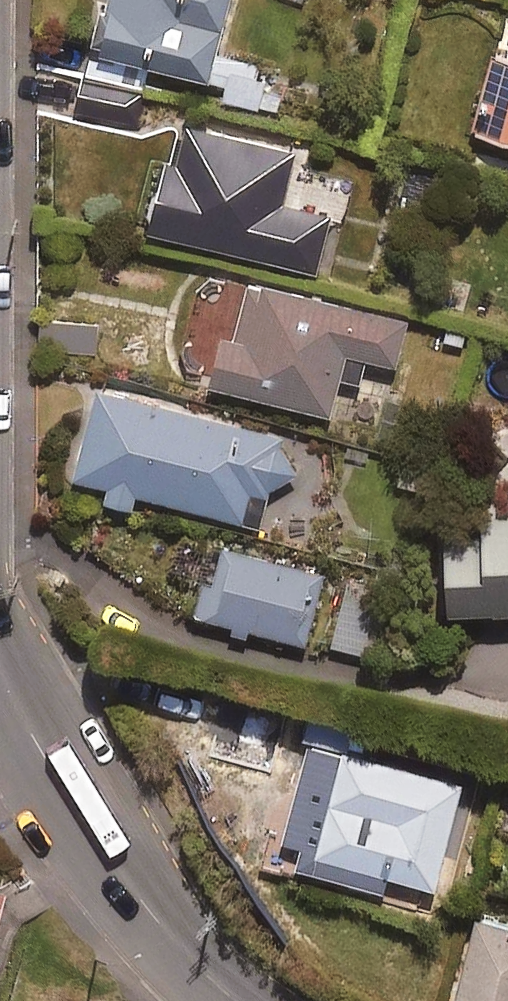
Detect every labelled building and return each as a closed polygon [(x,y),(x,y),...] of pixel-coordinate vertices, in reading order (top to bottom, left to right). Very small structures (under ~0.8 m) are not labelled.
[(96,53),(256,92),(263,65),(216,54),(229,0),(109,0),(96,53)] [(495,56),(473,132),(507,142),(507,60),(495,56)] [(146,96),(81,80),(73,111),(139,127),(146,96)] [(296,152),(188,124),(178,162),(166,159),(147,230),(316,273),(330,218),(282,205),(296,152)] [(407,323),(237,279),(227,317),(237,320),(231,342),(222,340),(210,385),(330,416),(347,354),(396,367),(407,323)] [(95,326),(46,325),(46,352),(94,353),(95,326)] [(74,478),(109,487),(104,504),(134,512),(139,496),(260,529),(269,494),(296,470),(279,449),(282,437),(99,387),(74,478)] [(448,614),(507,612),(507,495),(483,496),(484,540),(446,541),(448,614)] [(325,577),(224,547),(212,586),(203,584),(194,613),(304,646),(325,577)] [(385,601),(345,591),(331,647),(371,657),(385,601)] [(462,784),(313,745),(286,850),(435,888),(462,784)] [(476,917),(454,1000),(507,1000),(507,926),(476,917)]
